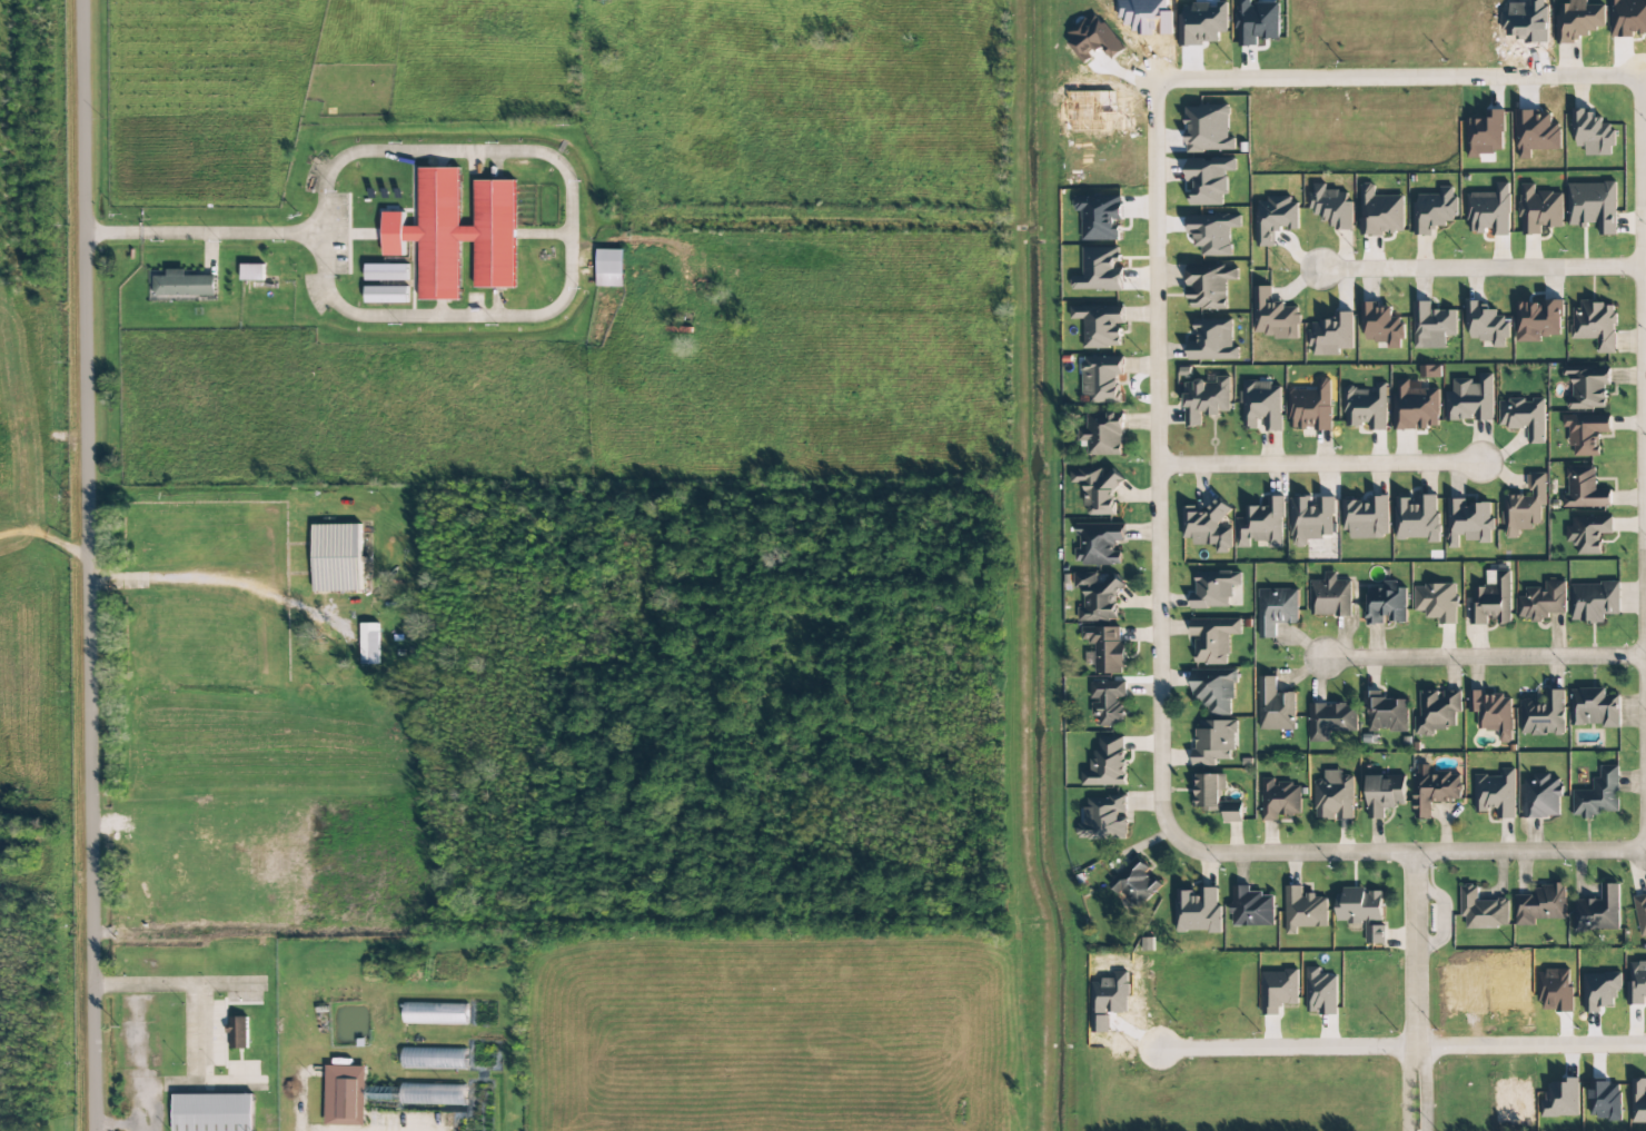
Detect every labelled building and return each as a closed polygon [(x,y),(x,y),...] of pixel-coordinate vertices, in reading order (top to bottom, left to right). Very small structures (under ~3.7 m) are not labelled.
[(1251,4),(1251,0),(1238,0),(1237,47),(1257,47),(1257,39),(1279,39),(1279,4),(1251,4)] [(1587,6),(1587,0),(1570,0),(1570,4),(1561,5),(1561,15),(1556,15),(1557,42),(1589,41),(1588,29),(1605,29),(1604,5),(1587,6)] [(1235,151),(1235,139),(1230,139),(1229,106),(1186,106),(1187,125),(1188,125),(1188,151),(1235,151)] [(1468,159),(1480,158),(1480,153),(1504,152),(1503,110),(1495,110),(1495,118),(1467,119),(1468,159)] [(1561,150),(1560,123),(1552,123),(1552,114),(1540,114),(1540,110),(1517,110),(1518,160),(1531,160),(1531,151),(1561,150)] [(1611,156),(1612,147),(1614,147),(1614,125),(1603,125),(1603,118),(1594,118),(1594,110),(1574,110),(1574,147),(1586,147),(1585,156),(1611,156)] [(1223,206),(1223,196),(1227,196),(1228,171),(1236,171),(1236,160),(1188,159),(1187,183),(1193,183),(1193,205),(1223,206)] [(515,181),(476,181),(476,227),(460,227),(459,168),(420,169),(421,227),(404,227),(404,212),(384,212),(385,256),(405,256),(404,242),(420,242),(421,301),(460,300),(460,242),(475,242),(476,288),(516,288),(515,181)] [(1352,230),(1352,202),(1347,201),(1347,192),(1326,191),(1326,184),(1312,183),(1311,215),(1322,215),(1322,222),(1330,222),(1330,230),(1352,230)] [(1496,194),(1468,193),(1467,233),(1489,233),(1489,236),(1509,236),(1509,183),(1496,183),(1496,194)] [(1616,235),(1616,183),(1568,184),(1568,227),(1589,226),(1588,222),(1599,222),(1599,235),(1616,235)] [(1403,196),(1375,196),(1375,184),(1361,184),(1361,235),(1404,234),(1403,196)] [(1521,235),(1541,235),(1541,228),(1563,228),(1563,192),(1535,193),(1535,184),(1521,184),(1521,235)] [(1415,236),(1432,236),(1432,228),(1447,228),(1447,219),(1457,219),(1457,196),(1453,196),(1453,187),(1440,187),(1440,195),(1415,195),(1415,236)] [(1083,240),(1117,240),(1117,220),(1123,220),(1123,197),(1074,197),(1074,211),(1083,211),(1083,240)] [(1275,247),(1274,230),(1299,229),(1298,199),(1257,200),(1258,247),(1275,247)] [(1123,268),(1119,268),(1119,247),(1083,247),(1083,277),(1071,277),(1071,289),(1123,289),(1123,268)] [(623,287),(624,250),(597,250),(596,287),(623,287)] [(263,281),(264,265),(242,264),(241,280),(263,281)] [(408,265),(367,264),(366,280),(408,281),(408,265)] [(1227,310),(1227,280),(1238,280),(1238,266),(1188,266),(1188,286),(1191,286),(1191,310),(1227,310)] [(216,296),(216,276),(185,276),(185,270),(167,270),(167,276),(156,276),(156,296),(216,296)] [(1299,339),(1299,308),(1284,307),(1284,303),(1272,303),(1272,287),(1254,286),(1254,333),(1266,333),(1266,339),(1299,339)] [(408,303),(408,287),(366,287),(366,303),(408,303)] [(1467,301),(1468,341),(1492,340),(1493,348),(1508,348),(1507,316),(1497,316),(1497,310),(1484,310),(1484,301),(1467,301)] [(1516,302),(1517,342),(1541,342),(1541,336),(1562,336),(1561,301),(1516,302)] [(1391,307),(1377,307),(1377,302),(1362,302),(1363,342),(1388,342),(1388,349),(1402,349),(1402,318),(1391,318),(1391,307)] [(1456,310),(1432,310),(1432,302),(1414,302),(1414,349),(1446,349),(1446,336),(1456,336),(1456,310)] [(1615,353),(1615,303),(1582,303),(1582,308),(1572,308),(1572,339),(1598,339),(1598,353),(1615,353)] [(1085,319),(1085,347),(1121,348),(1121,326),(1123,326),(1123,307),(1071,306),(1071,319),(1085,319)] [(1310,356),(1339,356),(1339,350),(1353,349),(1352,312),(1336,312),(1336,321),(1309,321),(1310,356)] [(1189,361),(1239,360),(1238,346),(1233,346),(1232,319),(1196,320),(1197,342),(1188,342),(1189,361)] [(1082,401),(1118,402),(1118,376),(1123,376),(1123,357),(1083,356),(1082,401)] [(1442,366),(1420,366),(1420,378),(1442,377),(1442,366)] [(1608,366),(1563,367),(1563,376),(1572,376),(1572,398),(1567,398),(1567,409),(1608,409),(1608,366)] [(1492,373),(1479,373),(1479,380),(1453,380),(1454,392),(1446,392),(1446,421),(1493,420),(1492,373)] [(1186,427),(1202,427),(1202,414),(1230,414),(1230,377),(1217,377),(1217,382),(1185,382),(1186,427)] [(1288,390),(1289,430),(1331,429),(1330,379),(1317,379),(1317,390),(1288,390)] [(1394,430),(1439,429),(1439,389),(1410,389),(1410,380),(1397,380),(1397,392),(1393,392),(1394,430)] [(1387,431),(1386,382),(1376,383),(1376,388),(1344,389),(1344,425),(1369,425),(1369,431),(1387,431)] [(1281,383),(1242,383),(1242,429),(1258,429),(1258,420),(1265,420),(1265,432),(1281,432),(1281,383)] [(1544,399),(1526,399),(1499,400),(1499,428),(1528,428),(1528,444),(1544,444),(1544,399)] [(1122,455),(1122,423),(1117,423),(1117,413),(1087,413),(1087,429),(1079,429),(1079,441),(1087,441),(1087,455),(1122,455)] [(1600,457),(1600,432),(1610,432),(1611,416),(1563,415),(1563,428),(1570,428),(1570,447),(1574,447),(1574,457),(1600,457)] [(1563,508),(1611,507),(1611,490),(1597,490),(1596,466),(1568,466),(1568,496),(1563,496),(1563,508)] [(1117,515),(1116,473),(1102,473),(1102,469),(1071,470),(1071,483),(1085,483),(1086,516),(1117,515)] [(1504,496),(1505,539),(1519,538),(1518,528),(1541,528),(1540,506),(1546,506),(1546,474),(1529,474),(1529,495),(1504,496)] [(1439,543),(1439,495),(1421,495),(1421,505),(1412,505),(1412,498),(1395,498),(1395,539),(1428,539),(1428,543),(1439,543)] [(1237,548),(1250,548),(1250,541),(1268,541),(1268,548),(1283,548),(1283,496),(1267,496),(1267,506),(1247,506),(1247,519),(1237,519),(1237,548)] [(1342,501),(1343,531),(1350,530),(1351,539),(1388,538),(1388,496),(1370,497),(1370,500),(1342,501)] [(1291,498),(1292,546),(1308,546),(1308,538),(1333,538),(1333,497),(1314,498),(1314,497),(1291,498)] [(1448,548),(1459,548),(1459,541),(1491,541),(1491,531),(1492,531),(1492,504),(1466,503),(1466,499),(1448,499),(1448,548)] [(1183,538),(1194,538),(1194,545),(1216,545),(1216,553),(1231,553),(1231,528),(1225,528),(1226,503),(1207,502),(1207,513),(1196,513),(1196,507),(1183,507),(1183,538)] [(1577,555),(1601,555),(1600,534),(1612,534),(1612,517),(1572,518),(1573,527),(1566,527),(1566,543),(1577,542),(1577,555)] [(361,524),(313,525),(315,592),(362,591),(361,524)] [(1118,564),(1118,541),(1124,541),(1124,534),(1081,534),(1081,548),(1076,548),(1076,564),(1118,564)] [(1510,570),(1486,571),(1487,587),(1474,587),(1475,603),(1470,604),(1470,625),(1487,625),(1487,618),(1497,617),(1498,625),(1512,625),(1510,570)] [(1231,607),(1230,586),(1241,586),(1241,572),(1196,573),(1197,593),(1191,593),(1191,608),(1231,607)] [(1311,581),(1311,616),(1351,616),(1351,581),(1336,581),(1336,572),(1325,572),(1325,581),(1311,581)] [(1079,622),(1119,621),(1118,580),(1098,580),(1098,573),(1075,573),(1075,590),(1085,590),(1085,608),(1079,608),(1079,622)] [(1406,588),(1397,588),(1397,581),(1384,581),(1384,587),(1367,587),(1367,625),(1386,625),(1386,623),(1406,622),(1406,588)] [(1519,621),(1549,621),(1549,614),(1566,613),(1565,581),(1544,581),(1544,588),(1525,588),(1526,597),(1519,597),(1519,621)] [(1571,584),(1571,623),(1604,622),(1604,615),(1620,614),(1620,583),(1571,584)] [(1457,624),(1456,584),(1414,586),(1415,612),(1425,611),(1425,619),(1436,619),(1436,625),(1457,624)] [(1298,590),(1259,589),(1259,638),(1276,639),(1276,623),(1298,623),(1298,590)] [(1229,635),(1241,635),(1241,618),(1191,619),(1191,637),(1196,637),(1197,664),(1229,664),(1229,635)] [(363,665),(380,664),(379,623),(361,624),(363,665)] [(1120,627),(1082,628),(1082,643),(1095,642),(1095,674),(1125,674),(1125,641),(1120,641),(1120,627)] [(1193,705),(1208,704),(1208,716),(1231,715),(1230,699),(1236,699),(1235,669),(1192,670),(1193,705)] [(1295,730),(1295,693),(1276,693),(1276,676),(1260,677),(1260,730),(1295,730)] [(1100,727),(1122,727),(1122,698),(1125,698),(1125,682),(1091,682),(1091,701),(1092,701),(1092,717),(1100,717),(1100,727)] [(1620,695),(1606,695),(1606,688),(1572,689),(1572,727),(1620,726),(1620,695)] [(1461,690),(1421,691),(1421,716),(1415,716),(1415,737),(1435,736),(1435,729),(1456,729),(1455,713),(1461,713),(1461,690)] [(1520,699),(1521,735),(1565,734),(1564,690),(1545,690),(1545,699),(1520,699)] [(1407,732),(1408,699),(1381,699),(1381,691),(1364,691),(1363,708),(1368,708),(1368,731),(1407,732)] [(1478,731),(1498,731),(1498,742),(1512,742),(1512,696),(1485,696),(1485,691),(1469,691),(1469,712),(1478,712),(1478,731)] [(1310,704),(1309,742),(1328,743),(1328,732),(1356,732),(1357,705),(1310,704)] [(1195,721),(1195,766),(1215,766),(1215,760),(1235,760),(1234,721),(1195,721)] [(1081,786),(1125,786),(1125,737),(1099,737),(1099,751),(1092,751),(1092,771),(1081,771),(1081,786)] [(1415,819),(1431,819),(1431,802),(1461,802),(1461,774),(1430,774),(1430,765),(1415,765),(1415,819)] [(1572,791),(1573,816),(1619,815),(1619,766),(1600,766),(1600,779),(1593,779),(1593,791),(1572,791)] [(1514,769),(1502,769),(1502,775),(1475,775),(1475,811),(1497,811),(1497,819),(1515,819),(1514,769)] [(1353,819),(1353,776),(1342,776),(1342,771),(1325,771),(1325,781),(1315,781),(1315,819),(1336,820),(1336,819),(1353,819)] [(1561,817),(1560,779),(1551,779),(1551,773),(1535,774),(1535,779),(1524,780),(1525,818),(1561,817)] [(1226,775),(1193,775),(1193,808),(1221,808),(1220,791),(1226,791),(1226,775)] [(1367,776),(1368,819),(1384,819),(1384,807),(1405,807),(1405,775),(1367,776)] [(1263,821),(1278,821),(1278,816),(1301,815),(1300,784),(1275,784),(1275,778),(1262,778),(1263,821)] [(1123,839),(1122,825),(1127,825),(1126,797),(1085,798),(1086,825),(1077,825),(1077,840),(1123,839)] [(1225,823),(1242,822),(1242,804),(1224,804),(1225,823)] [(1162,887),(1146,871),(1150,868),(1138,856),(1108,885),(1118,895),(1122,891),(1139,909),(1162,887)] [(1618,884),(1601,884),(1602,899),(1574,900),(1574,932),(1619,931),(1618,884)] [(1467,929),(1509,929),(1509,900),(1479,900),(1479,885),(1461,886),(1461,917),(1467,917),(1467,929)] [(1515,896),(1516,927),(1536,926),(1536,920),(1566,919),(1565,885),(1534,886),(1534,896),(1515,896)] [(1232,926),(1273,926),(1274,896),(1262,896),(1262,892),(1250,892),(1250,886),(1232,886),(1232,926)] [(1286,935),(1296,935),(1296,928),(1327,927),(1327,896),(1302,896),(1302,886),(1285,886),(1286,935)] [(1220,887),(1198,887),(1198,891),(1176,890),(1176,932),(1219,932),(1220,887)] [(1383,892),(1365,892),(1365,890),(1336,890),(1336,922),(1366,922),(1366,944),(1383,944),(1383,892)] [(1633,897),(1641,938),(1645,937),(1645,895),(1633,897)] [(1629,963),(1629,1005),(1645,1005),(1645,997),(1645,963),(1629,963)] [(1307,967),(1307,1012),(1319,1012),(1319,1016),(1337,1015),(1337,975),(1320,975),(1320,967),(1307,967)] [(1298,1005),(1299,972),(1262,971),(1262,1016),(1280,1016),(1280,1005),(1298,1005)] [(1093,983),(1092,1034),(1110,1034),(1110,1013),(1129,1013),(1129,973),(1114,973),(1114,979),(1102,979),(1102,983),(1093,983)] [(468,1004),(404,1002),(404,1023),(467,1025),(468,1004)] [(248,1017),(230,1017),(229,1049),(248,1049),(248,1017)] [(467,1070),(467,1049),(403,1048),(403,1069),(467,1070)] [(365,1126),(367,1067),(327,1066),(326,1125),(365,1126)] [(1578,1078),(1570,1078),(1570,1083),(1548,1084),(1548,1100),(1541,1100),(1542,1118),(1579,1117),(1578,1078)] [(1645,1123),(1645,1079),(1632,1079),(1632,1123),(1645,1123)] [(465,1085),(425,1085),(425,1103),(448,1103),(448,1099),(456,1099),(456,1095),(465,1095),(465,1085)] [(252,1094),(252,1130),(173,1130),(172,1095),(252,1094)]
